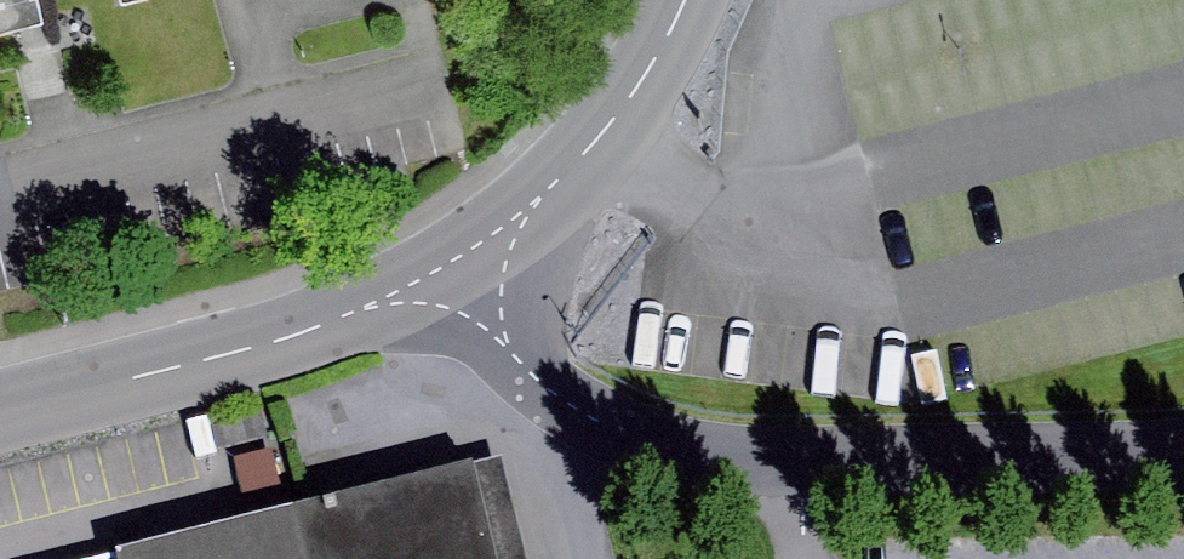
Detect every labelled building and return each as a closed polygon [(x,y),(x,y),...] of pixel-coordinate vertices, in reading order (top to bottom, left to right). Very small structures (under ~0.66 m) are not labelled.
[(53,29),(46,0),(0,0),(0,42),(53,29)] [(260,406),(210,418),(217,446),(267,434),(260,406)] [(296,499),(311,558),(500,558),(472,453),(296,499)] [(296,499),(60,558),(311,558),(296,499)]
